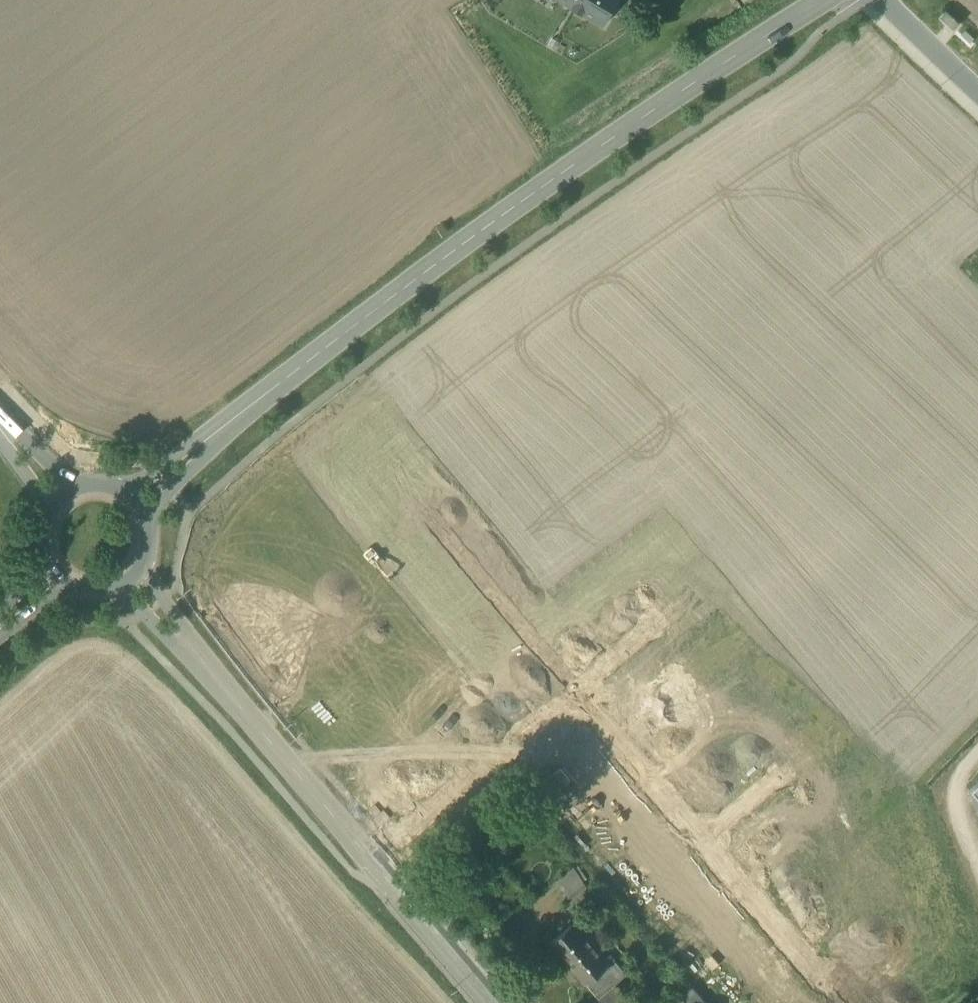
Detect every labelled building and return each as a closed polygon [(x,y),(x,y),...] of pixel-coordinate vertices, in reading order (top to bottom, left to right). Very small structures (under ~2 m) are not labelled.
[(603,22),(615,0),(562,0),(603,22)] [(959,23),(946,10),(941,16),(954,28),(959,23)] [(489,830),(481,837),(486,843),(494,836),(489,830)] [(453,860),(445,868),(450,874),(459,866),(453,860)] [(595,898),(571,870),(557,881),(572,900),(567,905),(575,914),(595,898)] [(581,918),(551,944),(561,956),(563,955),(587,983),(588,982),(599,996),(615,983),(627,972),(615,958),(611,961),(603,951),(606,948),(591,930),(581,920),(583,918),(581,916),(580,917),(581,918)] [(599,996),(598,997),(600,1000),(596,1002),(618,1002),(626,996),(615,983),(599,996)] [(682,996),(687,1002),(708,1002),(694,986),(682,996)]
